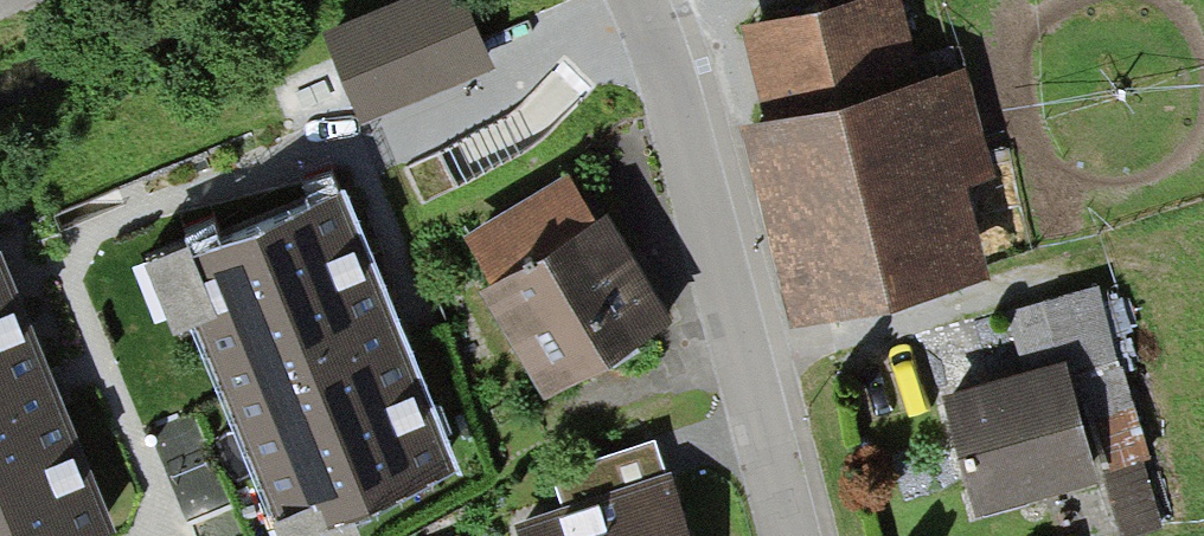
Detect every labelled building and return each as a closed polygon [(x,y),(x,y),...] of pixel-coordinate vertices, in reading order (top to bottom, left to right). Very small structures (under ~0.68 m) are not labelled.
[(464,0),(380,0),(324,21),(359,113),(488,64),(464,0)] [(932,77),(911,0),(844,0),(747,26),(772,120),(932,77)] [(804,323),(1001,270),(978,184),(1005,177),(975,65),(932,77),(772,120),(750,126),(804,323)] [(560,382),(674,312),(581,163),(467,234),(560,382)] [(287,535),(311,535),(462,473),(344,192),(173,264),(287,535)] [(121,530),(6,253),(0,255),(0,535),(107,535),(121,530)] [(1169,509),(1096,276),(1000,306),(1021,367),(1066,355),(1098,469),(1117,525),(1169,509)] [(976,502),(1098,469),(1066,355),(1021,367),(973,380),(944,388),(976,502)] [(655,436),(550,470),(562,507),(517,522),(522,535),(688,535),(655,436)]
